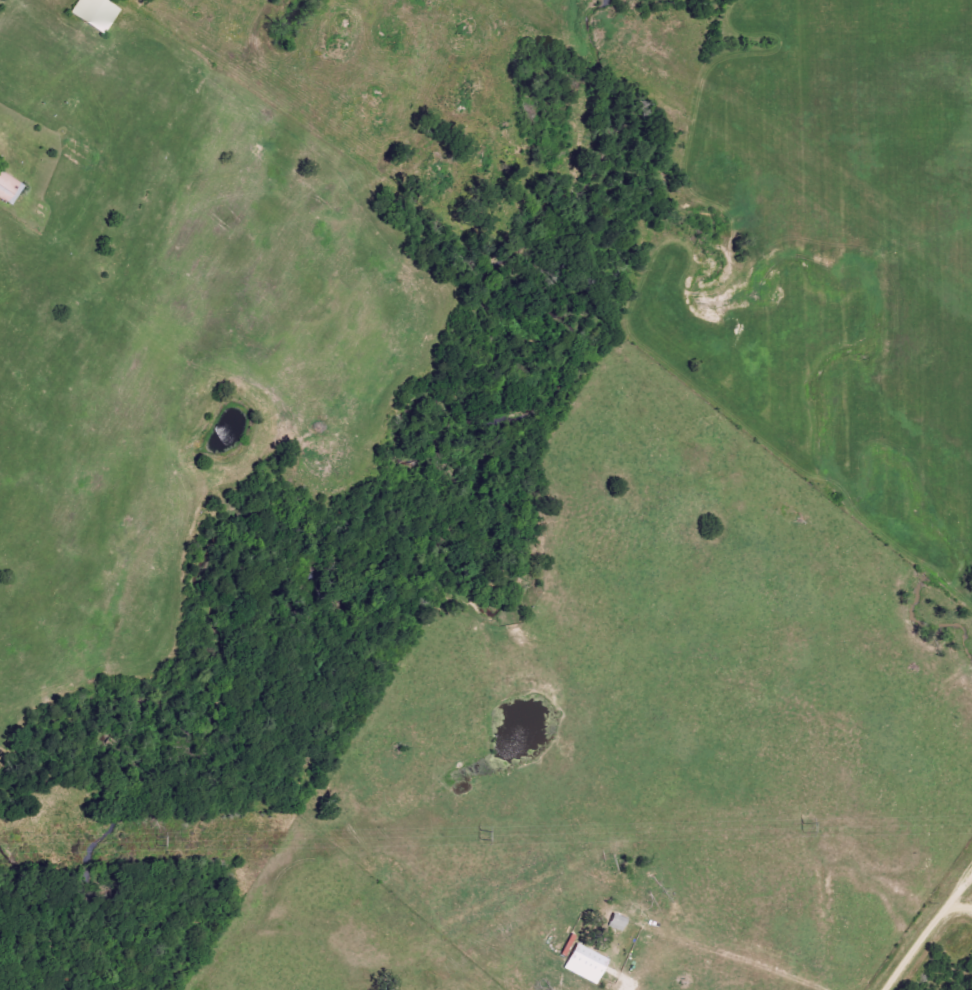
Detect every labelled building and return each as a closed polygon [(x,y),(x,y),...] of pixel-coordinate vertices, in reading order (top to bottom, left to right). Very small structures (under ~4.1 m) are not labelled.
[(120,9),(104,0),(78,0),(70,15),(104,35),(120,9)] [(11,206),(23,186),(0,171),(0,199),(11,206)] [(608,927),(622,931),(626,918),(611,915),(608,927)] [(563,969),(597,984),(608,958),(575,944),(578,937),(570,933),(561,954),(568,957),(563,969)]
